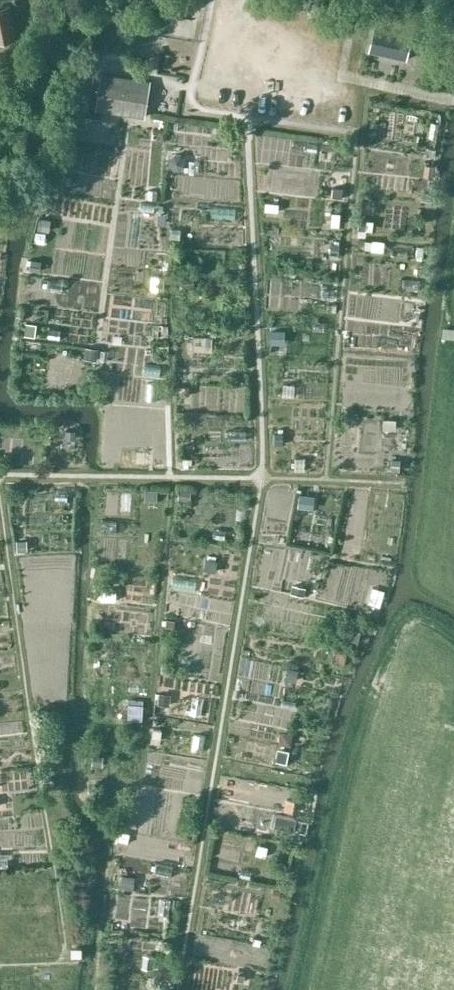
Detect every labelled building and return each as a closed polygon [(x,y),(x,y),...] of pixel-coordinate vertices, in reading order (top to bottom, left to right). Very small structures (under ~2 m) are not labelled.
[(10,4),(0,6),(0,42),(17,38),(10,4)] [(370,51),(405,59),(411,35),(376,27),(370,51)] [(145,118),(146,112),(151,82),(103,74),(98,110),(145,118)] [(102,134),(102,113),(85,112),(84,134),(102,134)] [(189,347),(210,347),(210,335),(189,335),(189,347)] [(368,582),(363,599),(377,603),(382,587),(368,582)] [(96,589),(96,601),(111,602),(112,590),(96,589)] [(86,752),(86,766),(104,766),(104,753),(86,752)] [(22,820),(18,833),(34,837),(37,824),(22,820)] [(41,946),(54,945),(50,920),(37,921),(41,946)]
